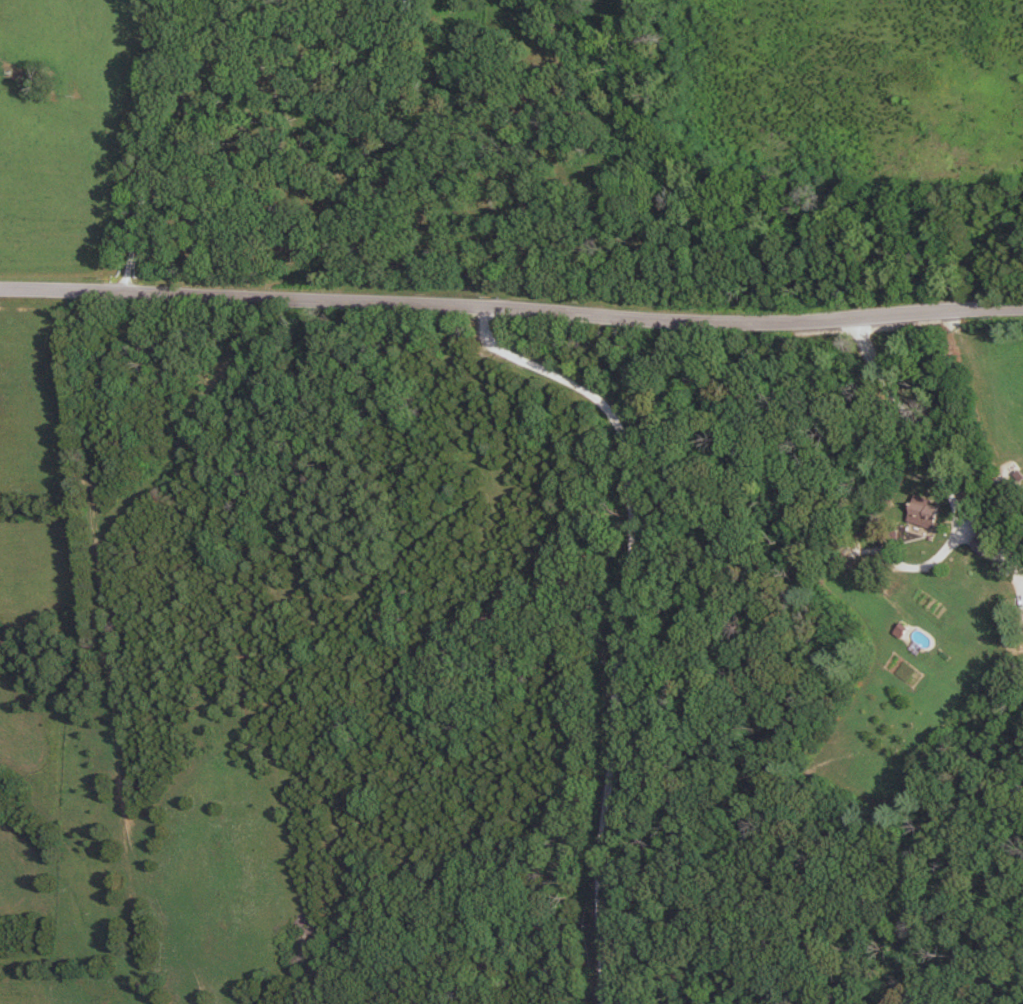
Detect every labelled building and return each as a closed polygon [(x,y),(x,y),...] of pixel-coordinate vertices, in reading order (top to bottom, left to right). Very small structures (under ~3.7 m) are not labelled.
[(909,505),(909,524),(935,524),(935,505),(909,505)] [(968,545),(979,554),(991,541),(979,531),(968,545)]
